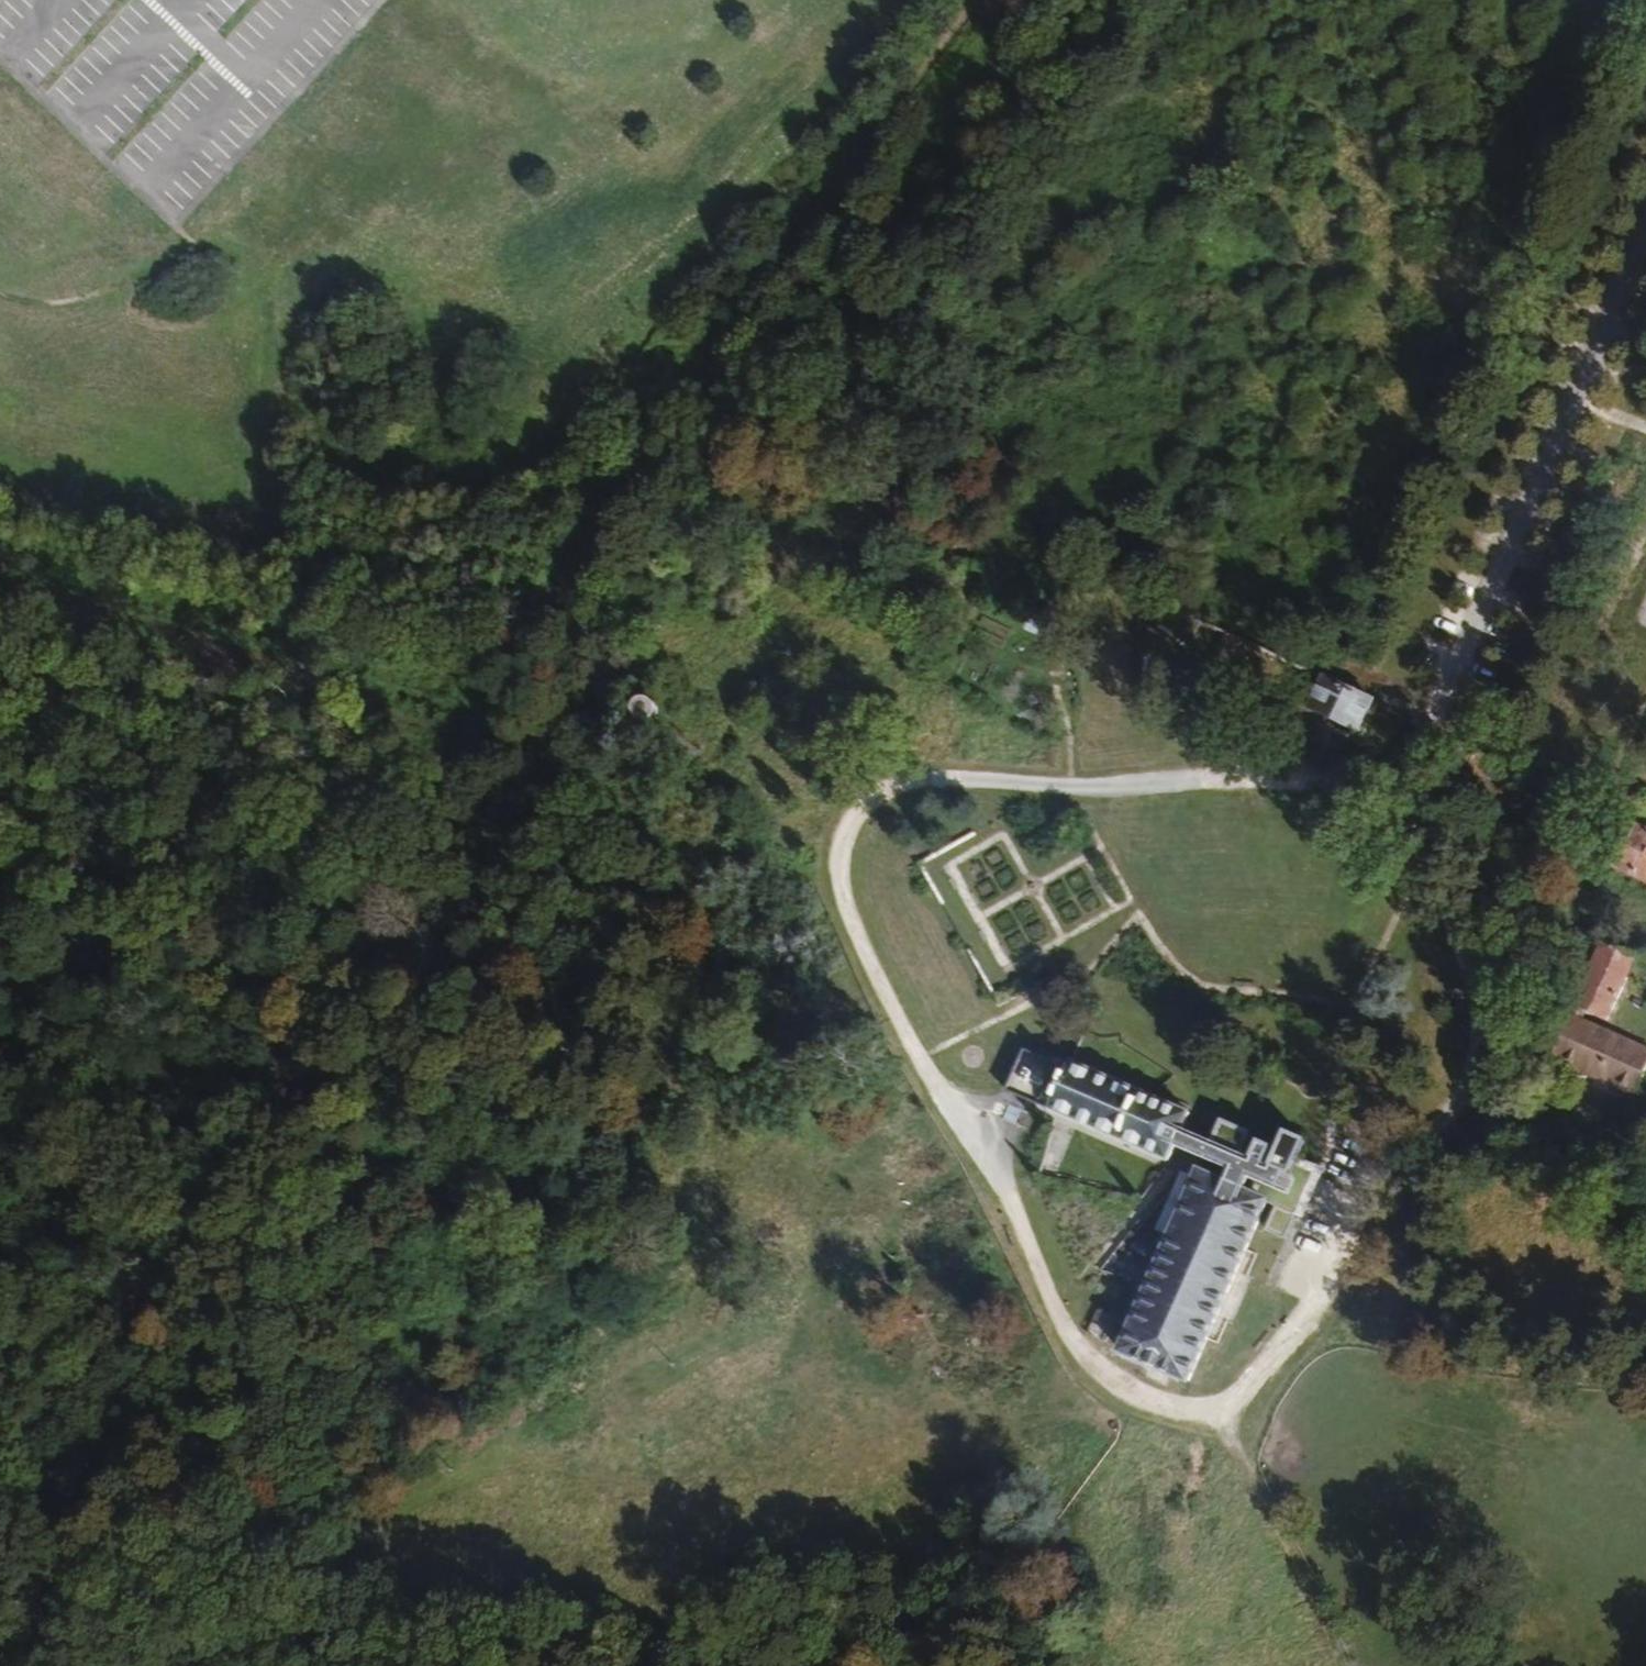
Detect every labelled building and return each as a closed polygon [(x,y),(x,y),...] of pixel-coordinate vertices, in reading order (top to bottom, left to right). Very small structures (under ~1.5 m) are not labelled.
[(1037,610),(1025,628),(1045,641),(1057,623),(1037,610)] [(1341,709),(1356,681),(1309,657),(1294,686),(1341,709)] [(1611,805),(1588,849),(1645,878),(1645,823),(1611,805)] [(1574,1002),(1607,940),(1582,926),(1550,988),(1574,1002)] [(1627,1043),(1544,1000),(1524,1038),(1608,1080),(1627,1043)] [(1231,1186),(1203,1175),(1117,1362),(1188,1391),(1267,1206),(1277,1210),(1267,1234),(1290,1244),(1315,1173),(1297,1165),(1306,1143),(1287,1135),(1277,1161),(1272,1159),(1275,1150),(1263,1145),(1258,1156),(1248,1151),(1255,1136),(1226,1123),(1215,1148),(1185,1135),(1194,1116),(1032,1046),(1012,1095),(1173,1164),(1180,1147),(1237,1171),(1231,1186)]
